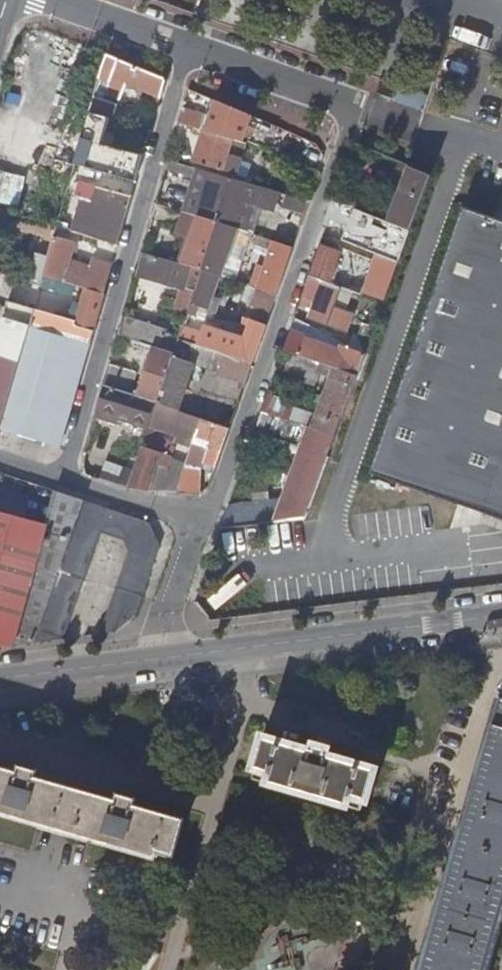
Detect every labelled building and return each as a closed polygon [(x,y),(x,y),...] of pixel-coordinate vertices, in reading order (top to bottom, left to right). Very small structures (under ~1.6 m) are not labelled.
[(76,162),(136,180),(144,154),(105,141),(114,115),(104,111),(109,94),(118,97),(123,83),(160,96),(164,80),(164,78),(107,54),(97,89),(84,132),(76,162)] [(216,100),(205,130),(243,140),(244,138),(251,115),(216,100)] [(184,108),(180,123),(196,127),(201,129),(205,114),(184,108)] [(205,130),(204,135),(194,161),(232,174),(243,140),(205,130)] [(199,167),(185,210),(217,220),(237,227),(243,229),(251,201),(271,206),(276,189),(236,177),(199,167)] [(431,176),(409,167),(390,221),(411,229),(431,176)] [(19,205),(27,177),(0,169),(0,199),(19,205)] [(353,179),(344,203),(357,207),(367,211),(376,188),(353,179)] [(91,205),(96,186),(86,184),(81,202),(91,205)] [(73,230),(118,243),(131,196),(96,186),(91,205),(81,202),(73,230)] [(367,476),(501,523),(501,221),(461,206),(367,476)] [(367,211),(357,207),(345,238),(390,256),(383,275),(393,279),(411,229),(390,221),(367,211)] [(193,231),(182,264),(201,269),(206,253),(217,220),(185,210),(179,228),(193,231)] [(206,253),(201,269),(222,275),(229,252),(237,227),(217,220),(206,253)] [(222,275),(222,276),(236,280),(251,232),(243,229),(237,227),(229,252),(222,275)] [(274,239),(258,234),(255,241),(271,247),(274,239)] [(85,287),(104,293),(112,263),(96,259),(94,265),(72,259),(77,243),(55,235),(44,274),(85,287)] [(258,286),(277,292),(293,246),(274,239),(271,247),(262,274),(258,286)] [(321,243),(310,274),(323,279),(333,248),(321,243)] [(182,264),(142,252),(137,272),(183,287),(195,291),(201,272),(201,269),(182,264)] [(195,291),(191,301),(211,308),(222,276),(222,275),(201,269),(201,272),(195,291)] [(255,272),(251,284),(258,286),(262,274),(255,272)] [(323,279),(310,274),(303,294),(316,298),(310,318),(347,331),(355,311),(336,304),(342,286),(323,279)] [(374,298),(384,302),(393,279),(383,275),(374,298)] [(251,284),(249,283),(244,297),(272,306),(277,292),(258,286),(251,284)] [(30,323),(90,341),(96,319),(104,293),(85,287),(75,319),(34,307),(30,323)] [(195,291),(183,287),(177,308),(187,311),(191,301),(195,291)] [(126,309),(119,333),(155,346),(161,348),(166,330),(132,318),(133,311),(126,309)] [(18,362),(30,323),(6,315),(0,333),(0,426),(4,410),(11,389),(18,362)] [(351,355),(354,347),(344,342),(295,316),(289,334),(351,355)] [(252,326),(263,329),(265,323),(253,319),(252,326)] [(359,349),(366,352),(377,322),(370,320),(359,349)] [(90,341),(30,323),(18,362),(11,389),(4,410),(0,426),(0,427),(60,446),(90,341)] [(198,343),(205,346),(212,326),(204,323),(198,343)] [(213,348),(252,360),(263,329),(252,326),(248,337),(212,326),(205,346),(213,348)] [(334,367),(357,376),(366,352),(359,349),(354,347),(351,355),(289,334),(284,348),(299,354),(326,364),(334,367)] [(244,382),(252,360),(213,348),(205,346),(198,343),(179,337),(174,353),(172,358),(158,402),(177,409),(191,364),(214,370),(214,373),(244,382)] [(140,396),(158,402),(172,358),(174,353),(161,348),(155,346),(140,396)] [(324,370),(326,364),(299,354),(293,371),(315,379),(319,368),(324,370)] [(111,362),(105,384),(131,393),(137,371),(111,362)] [(312,428),(335,436),(350,394),(357,376),(334,367),(312,428)] [(108,413),(150,427),(156,408),(158,402),(140,396),(131,393),(105,384),(96,416),(105,419),(108,413)] [(150,427),(193,441),(202,418),(193,415),(177,409),(158,402),(156,408),(150,427)] [(216,423),(228,427),(233,415),(234,412),(222,408),(216,423)] [(298,437),(303,425),(275,415),(262,410),(257,423),(298,437)] [(214,466),(228,427),(216,423),(202,418),(193,441),(202,444),(197,460),(214,466)] [(291,517),(306,516),(310,506),(335,436),(312,428),(309,427),(275,520),(286,518),(291,517)] [(139,461),(136,469),(130,487),(161,490),(173,456),(144,446),(139,461)] [(92,475),(130,487),(136,469),(125,465),(99,456),(92,475)] [(161,490),(176,491),(181,477),(186,463),(176,459),(177,458),(173,456),(161,490)] [(139,461),(128,457),(125,465),(136,469),(139,461)] [(186,463),(181,477),(193,481),(197,467),(186,463)] [(84,499),(59,491),(49,522),(0,509),(0,644),(15,643),(37,632),(84,499)] [(119,538),(156,531),(151,521),(84,499),(37,632),(67,623),(102,532),(119,538)] [(229,519),(255,522),(257,508),(230,505),(229,519)] [(424,969),(485,969),(501,912),(501,701),(424,969)] [(263,736),(252,770),(269,774),(266,784),(348,808),(351,799),(368,803),(378,770),(328,755),(329,749),(314,744),(313,751),(263,736)] [(37,823),(93,839),(156,857),(158,849),(175,855),(185,821),(135,806),(136,800),(120,795),(118,801),(35,778),(37,772),(21,767),(20,773),(0,767),(0,812),(37,823)]
